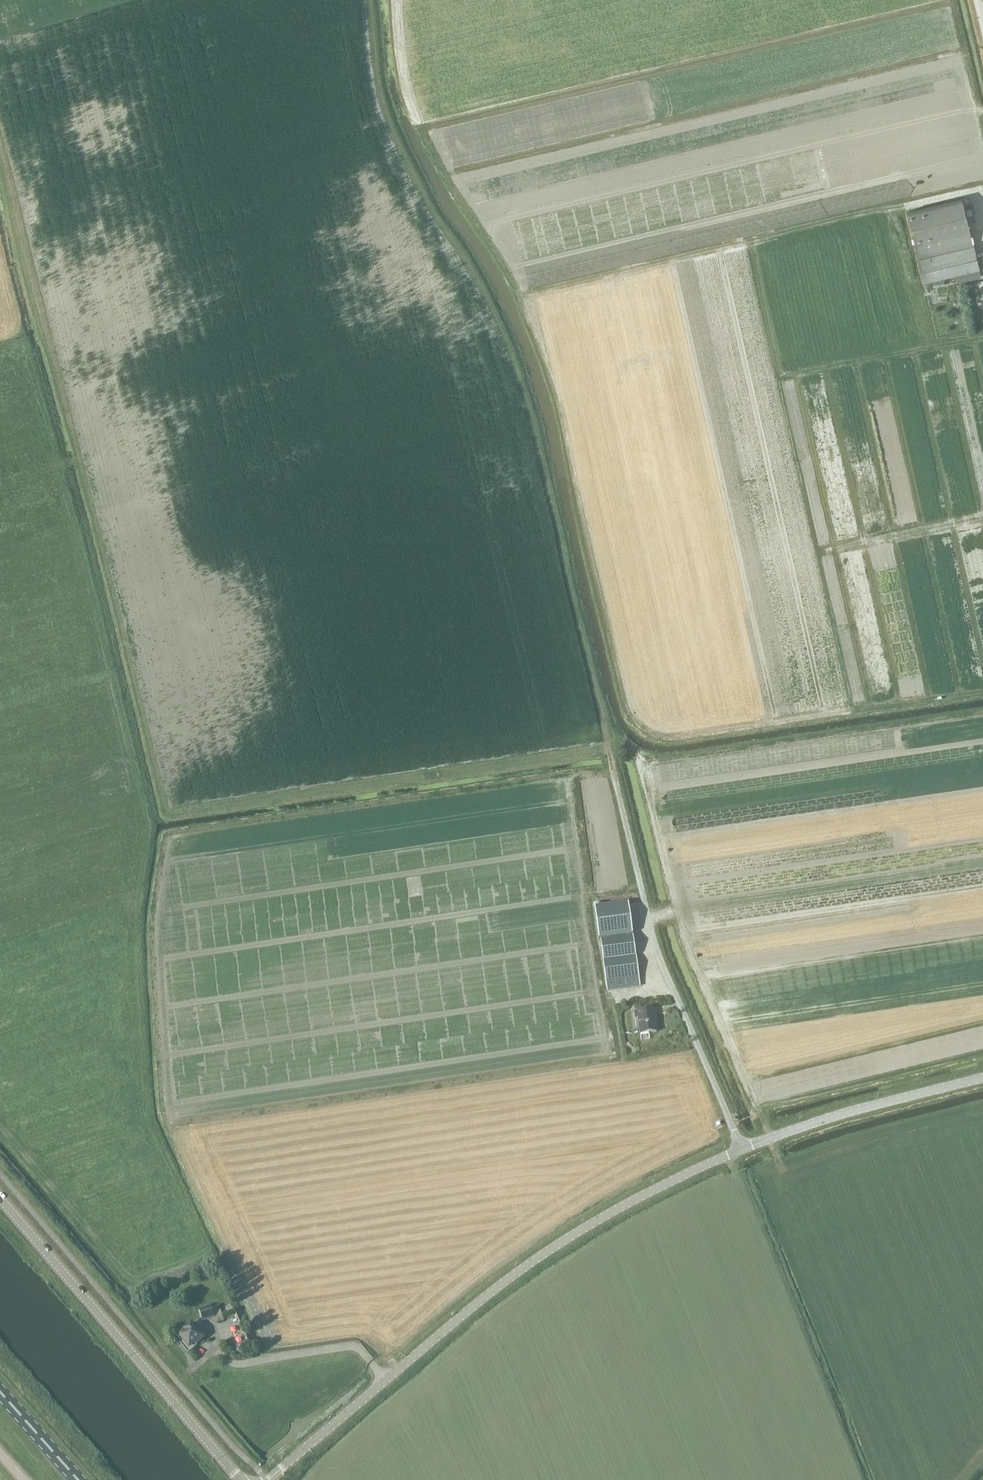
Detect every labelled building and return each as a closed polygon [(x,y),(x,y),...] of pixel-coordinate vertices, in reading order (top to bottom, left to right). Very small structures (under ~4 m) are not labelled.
[(907,212),(918,259),(974,245),(962,199),(907,212)] [(979,269),(974,245),(918,259),(924,282),(956,274),(958,282),(981,277),(979,269)] [(126,908),(134,905),(131,897),(123,900),(126,908)] [(633,935),(631,923),(628,903),(601,907),(600,903),(594,903),(599,939),(601,939),(604,960),(603,961),(608,991),(639,986),(637,973),(632,935),(633,935)] [(641,1034),(657,1032),(654,1009),(639,1011),(639,1013),(635,1013),(636,1018),(639,1018),(641,1034)] [(203,1322),(215,1318),(210,1305),(199,1309),(203,1322)] [(196,1345),(204,1338),(199,1332),(200,1331),(193,1323),(191,1325),(191,1324),(183,1330),(183,1331),(176,1336),(180,1340),(179,1341),(188,1353),(197,1346),(196,1345)]
